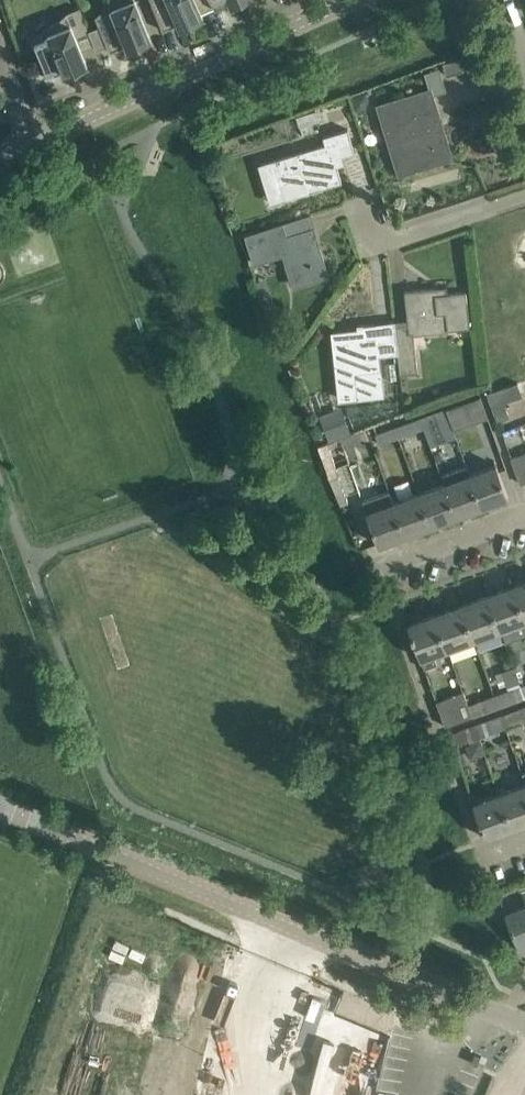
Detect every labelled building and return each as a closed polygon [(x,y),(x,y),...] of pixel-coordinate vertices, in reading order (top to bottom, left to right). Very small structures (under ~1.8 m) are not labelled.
[(151,35),(136,0),(115,0),(95,16),(101,30),(92,34),(97,47),(106,44),(110,52),(127,45),(128,49),(151,39),(150,36),(151,35)] [(195,0),(149,0),(163,31),(190,18),(192,22),(204,17),(202,13),(201,13),(195,0)] [(201,13),(202,13),(229,1),(231,5),(241,0),(195,0),(201,13)] [(87,61),(67,12),(32,42),(46,78),(63,71),(64,74),(88,65),(86,62),(87,61)] [(387,132),(398,129),(410,169),(451,157),(440,120),(436,121),(433,112),(437,110),(430,90),(379,106),(387,132)] [(366,108),(370,100),(367,91),(352,96),(357,111),(366,108)] [(335,158),(355,152),(348,129),(323,136),(325,144),(258,164),(267,192),(284,187),(287,198),(342,182),(335,158)] [(284,252),(294,284),(327,274),(316,237),(304,241),(301,231),(280,237),(276,224),(244,234),(253,262),(284,252)] [(448,331),(448,328),(470,326),(466,291),(437,294),(436,287),(405,291),(410,336),(448,331)] [(350,331),(334,333),(336,355),(341,399),(382,394),(377,356),(399,354),(398,341),(396,325),(395,325),(395,321),(373,323),(357,325),(358,340),(352,341),(350,331)] [(410,340),(398,341),(399,354),(402,375),(418,373),(414,339),(410,340)] [(518,382),(486,393),(496,422),(510,417),(505,402),(523,396),(518,382)] [(479,396),(465,401),(473,422),(487,417),(479,396)] [(319,414),(329,441),(351,432),(342,406),(319,414)] [(451,418),(447,407),(418,417),(422,429),(430,426),(451,418)] [(422,429),(418,417),(396,426),(400,437),(418,431),(422,429)] [(379,445),(400,437),(396,426),(376,433),(379,445)] [(369,439),(365,427),(351,432),(329,441),(317,445),(340,506),(350,502),(337,467),(350,462),(345,447),(369,439)] [(521,483),(524,482),(524,452),(511,457),(521,483)] [(496,464),(470,474),(482,506),(508,496),(496,464)] [(470,474),(444,484),(456,516),(482,506),(470,474)] [(444,484),(420,493),(431,525),(456,516),(444,484)] [(405,535),(394,503),(390,491),(363,501),(379,544),(405,535)] [(420,493),(394,503),(405,535),(431,525),(420,493)] [(514,586),(524,618),(524,582),(514,586)] [(488,596),(500,630),(524,620),(524,618),(514,586),(488,596)] [(488,596),(462,605),(474,639),(500,630),(488,596)] [(462,605),(436,615),(448,649),(474,639),(462,605)] [(448,649),(436,615),(410,624),(409,623),(408,623),(424,668),(437,664),(434,654),(448,649)] [(498,707),(524,697),(524,696),(521,685),(514,666),(501,671),(508,690),(494,695),(498,707)] [(473,716),(468,704),(463,691),(436,701),(445,726),(473,716)] [(498,707),(494,695),(468,704),(473,716),(498,707)] [(506,727),(524,720),(524,707),(501,715),(506,727)] [(501,715),(475,725),(479,736),(506,727),(501,715)] [(479,736),(475,725),(448,734),(452,746),(479,736)] [(500,792),(512,826),(524,821),(524,783),(500,792)] [(512,826),(500,792),(473,802),(486,837),(487,837),(486,836),(512,826)] [(505,913),(520,952),(521,952),(521,951),(524,949),(524,905),(505,913)]
